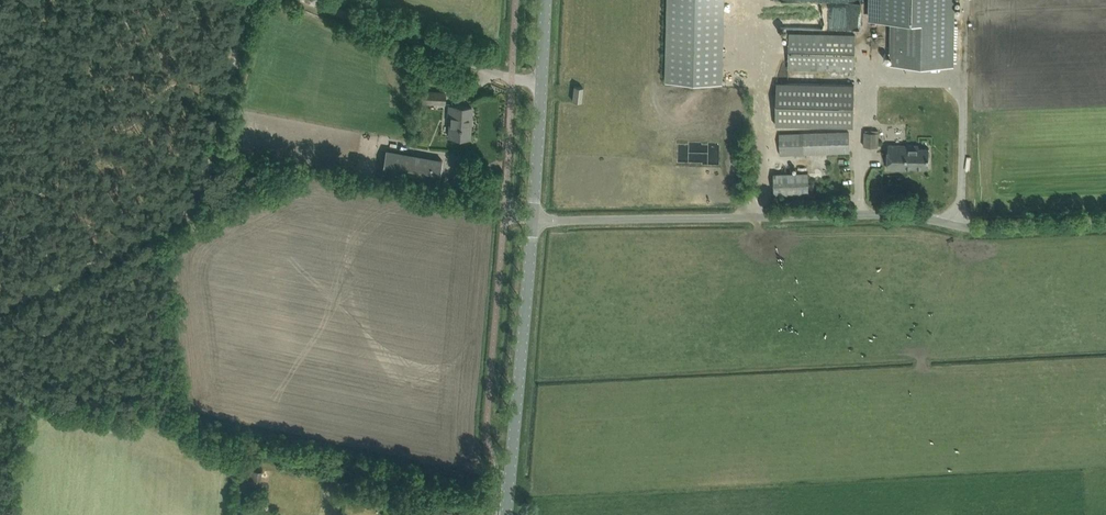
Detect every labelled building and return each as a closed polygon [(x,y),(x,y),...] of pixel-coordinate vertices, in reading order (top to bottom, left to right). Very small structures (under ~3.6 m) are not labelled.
[(722,82),(724,0),(669,0),(667,80),(722,82)] [(952,65),(953,0),(872,0),(871,19),(893,19),(892,63),(952,65)] [(833,25),(843,25),(843,6),(833,6),(833,25)] [(854,71),(855,36),(788,34),(787,68),(854,71)] [(777,83),(776,125),(854,127),(855,84),(777,83)] [(574,86),(572,100),(581,101),(583,87),(574,86)] [(423,91),(422,104),(444,105),(445,92),(423,91)] [(448,106),(447,136),(467,138),(469,118),(471,118),(472,107),(448,106)] [(850,152),(849,141),(849,132),(780,134),(780,144),(780,155),(850,152)] [(879,146),(879,134),(864,133),(864,145),(879,146)] [(901,145),(888,145),(888,169),(905,169),(906,167),(929,167),(929,148),(919,148),(919,145),(907,145),(907,148),(901,148),(901,145)] [(443,159),(386,150),(381,177),(437,187),(443,159)] [(774,173),(774,194),(809,193),(809,172),(774,173)] [(263,471),(241,468),(238,491),(245,491),(244,503),(253,504),(254,493),(260,494),(263,471)]
